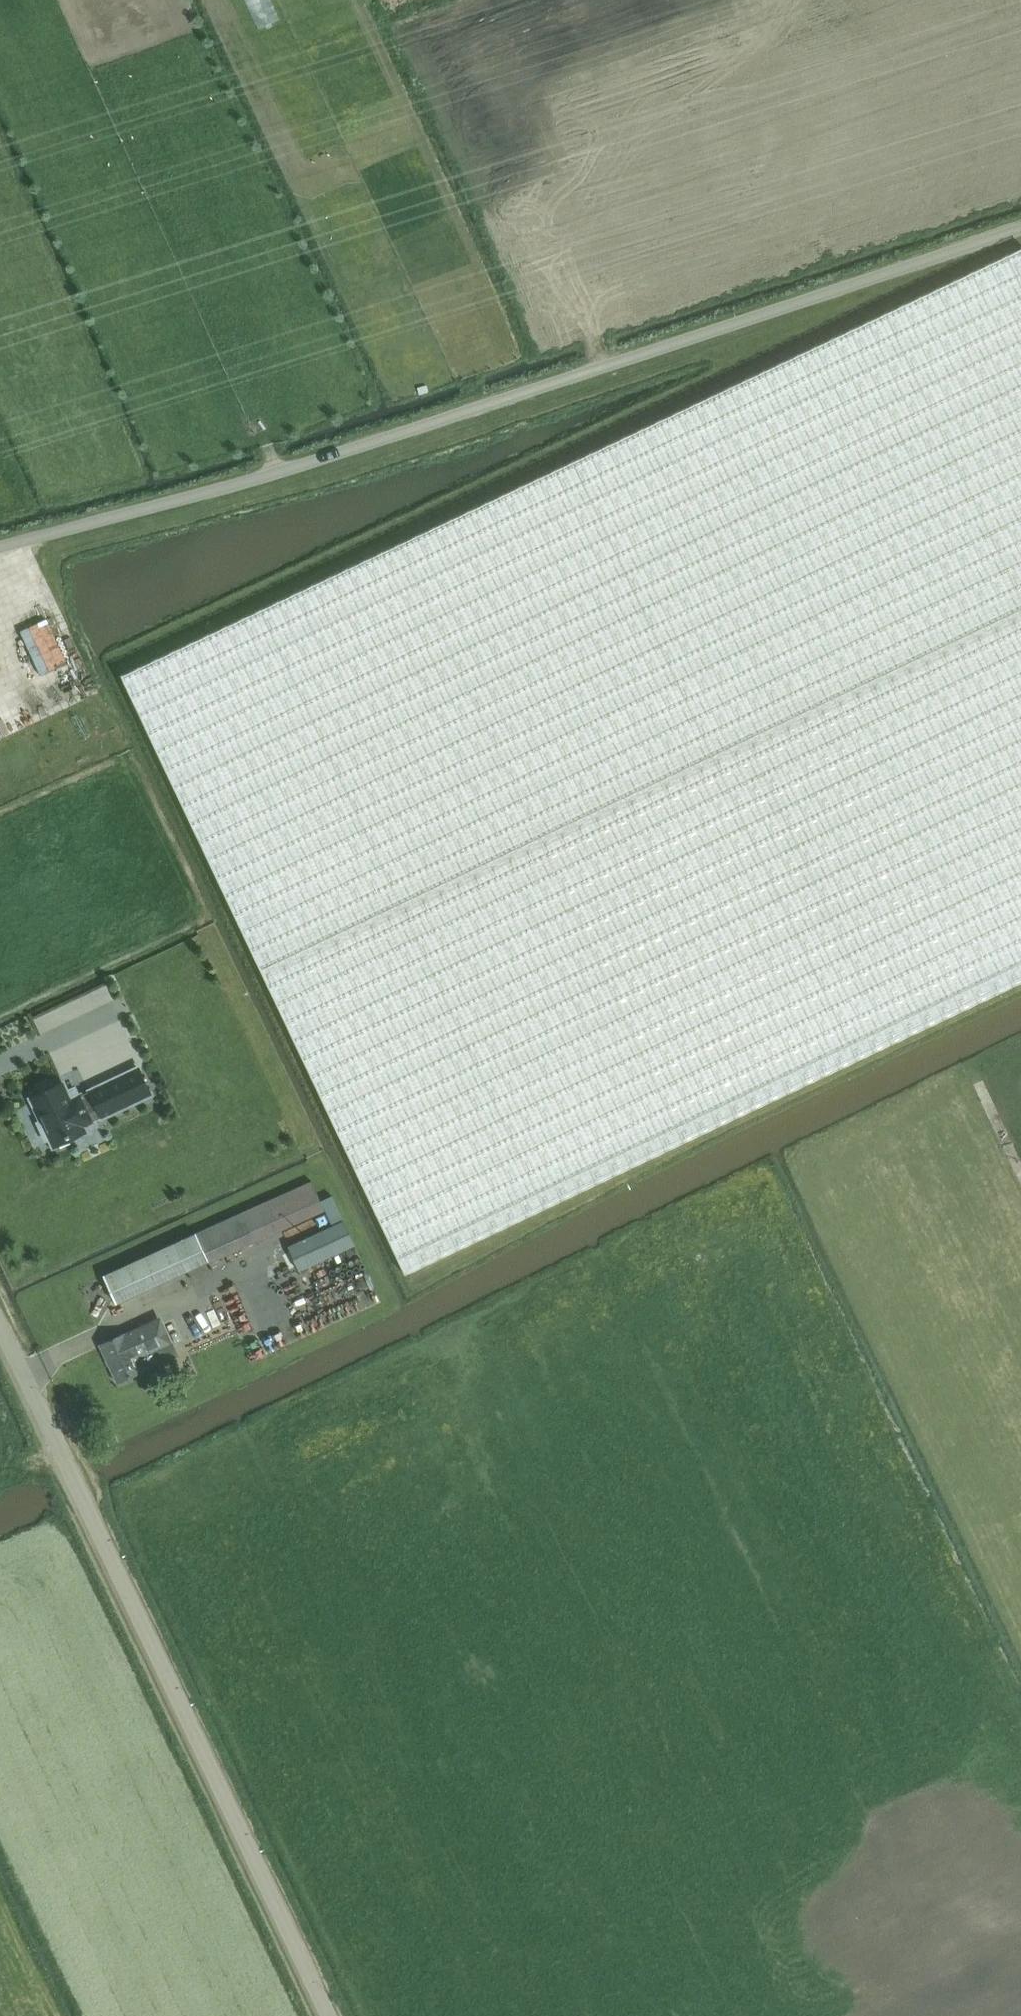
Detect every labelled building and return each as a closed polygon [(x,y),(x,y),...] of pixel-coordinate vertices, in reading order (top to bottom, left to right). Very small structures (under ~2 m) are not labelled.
[(122,677),(405,1275),(1020,982),(1020,249),(122,677)] [(85,1094),(98,1120),(151,1095),(139,1069),(85,1094)] [(98,1120),(85,1094),(71,1101),(63,1084),(31,1099),(42,1121),(37,1123),(46,1141),(50,1139),(54,1147),(85,1132),(83,1127),(98,1120)] [(355,1246),(343,1220),(288,1246),(300,1272),(355,1246)] [(104,1276),(115,1299),(117,1303),(208,1262),(195,1234),(173,1244),(104,1276)] [(183,1306),(189,1320),(201,1315),(195,1301),(183,1306)] [(157,1320),(126,1334),(100,1346),(118,1383),(143,1372),(138,1360),(169,1346),(157,1320)]
